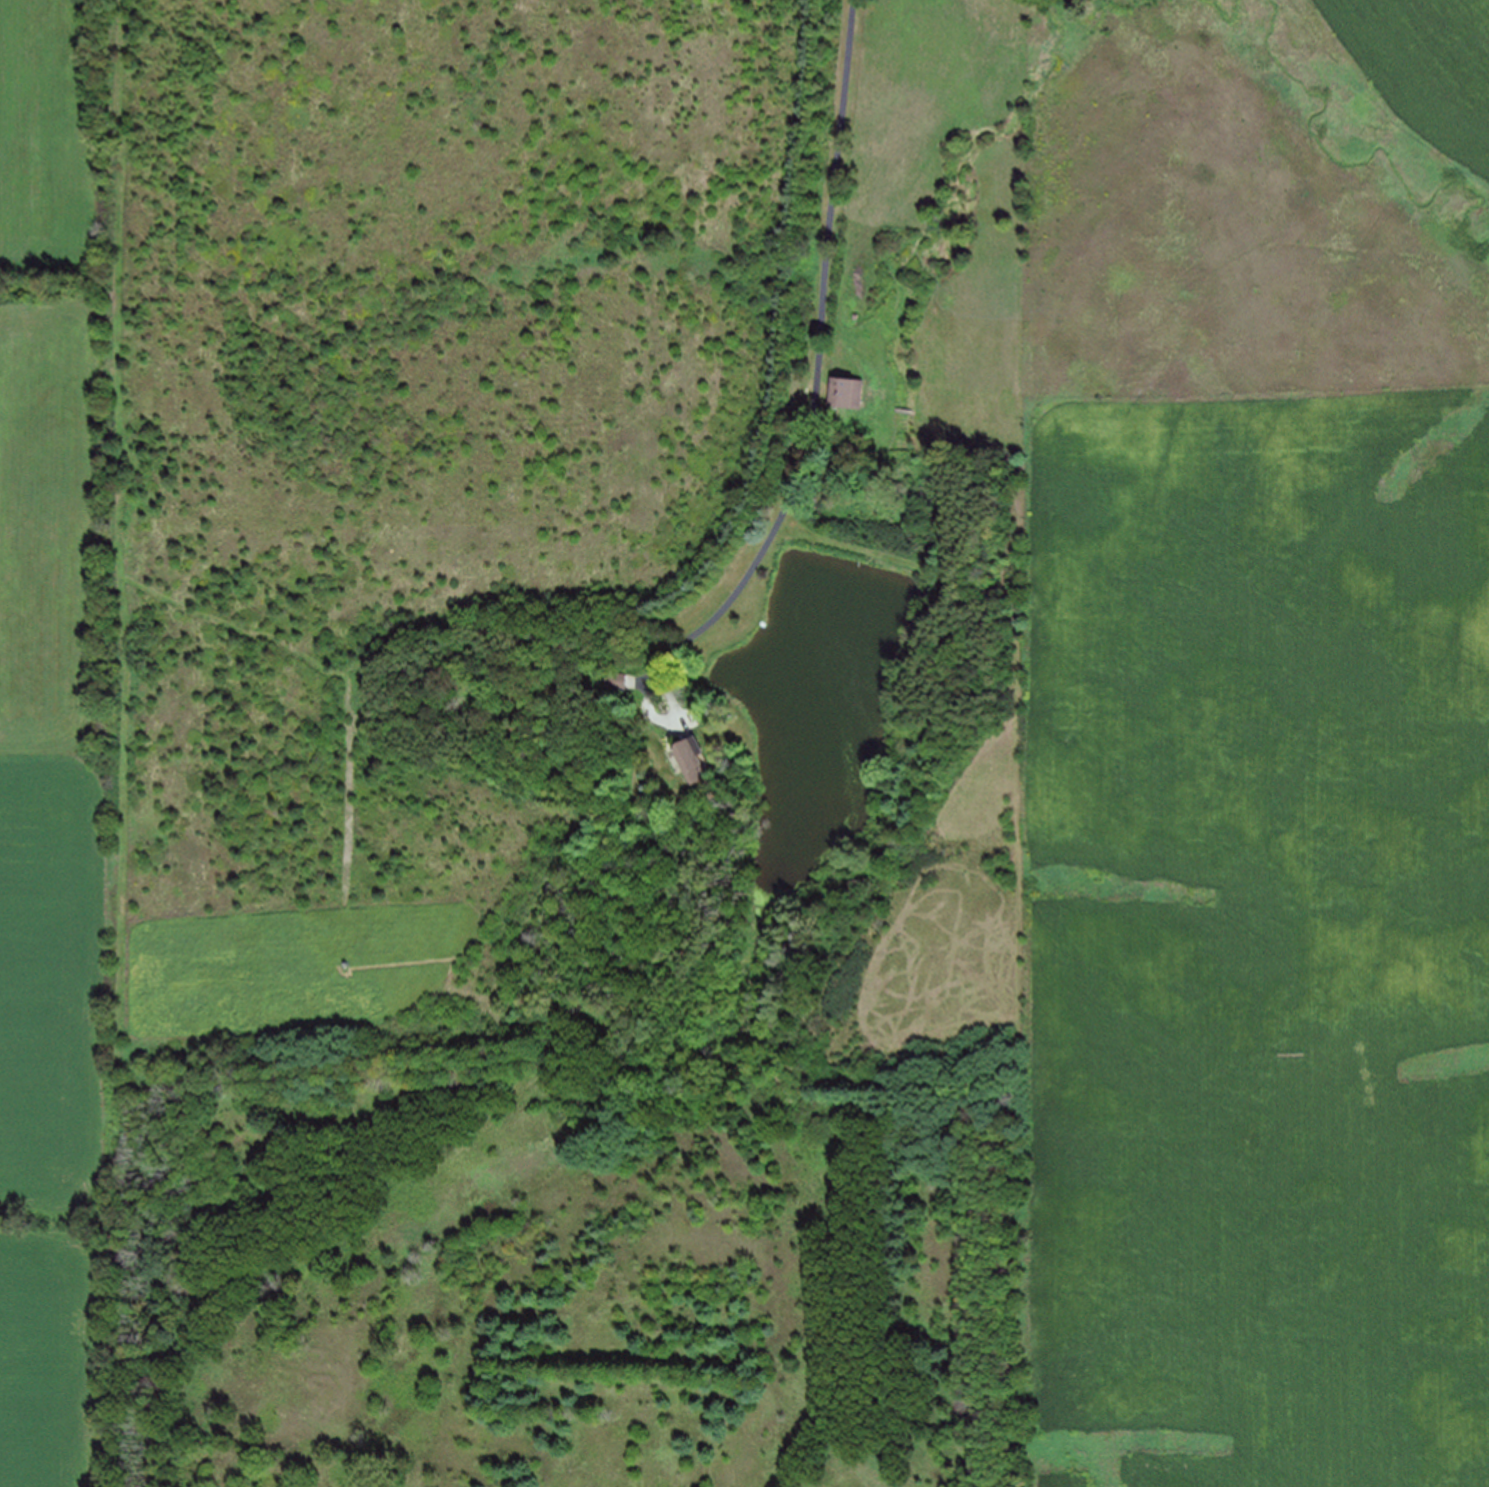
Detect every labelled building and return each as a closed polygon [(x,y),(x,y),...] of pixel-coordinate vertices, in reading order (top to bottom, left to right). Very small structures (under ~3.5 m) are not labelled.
[(861,380),(828,377),(825,404),(859,407),(861,380)] [(628,674),(627,692),(615,691),(615,687),(608,686),(609,672),(628,674)] [(692,737),(670,748),(690,785),(701,780),(697,772),(703,769),(695,754),(700,751),(692,737)]
